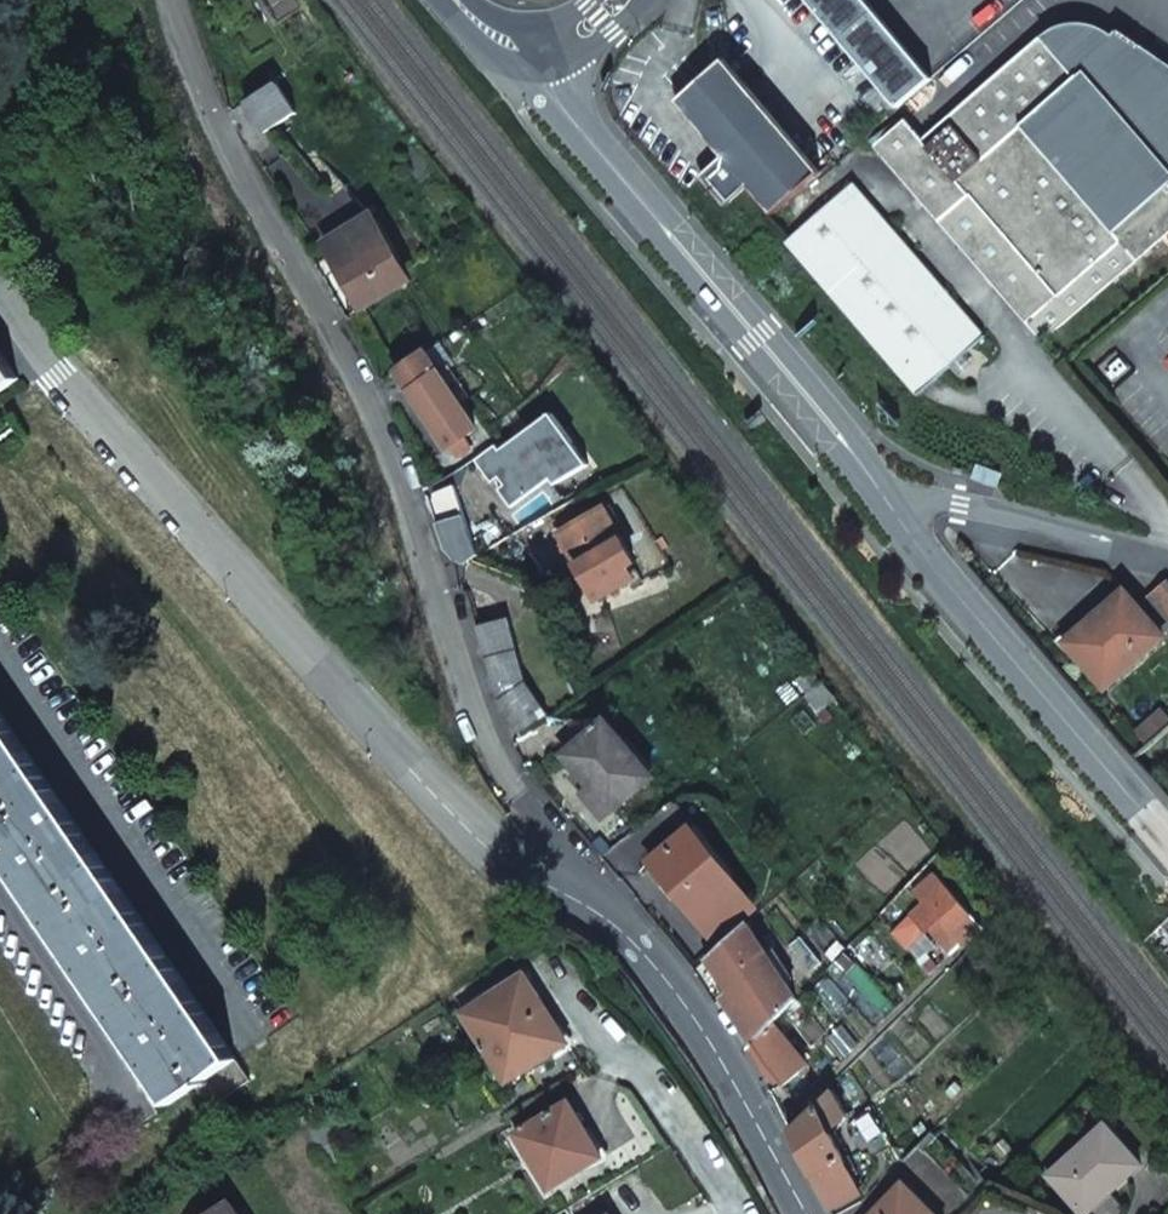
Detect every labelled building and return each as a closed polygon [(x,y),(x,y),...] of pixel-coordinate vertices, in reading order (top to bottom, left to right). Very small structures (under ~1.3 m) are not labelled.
[(844,40),(900,105),(934,76),(869,0),(810,0),(844,40)] [(1030,341),(1167,223),(1167,102),(1161,103),(1109,43),(1101,51),(1097,48),(1092,44),(1087,41),(1082,38),(1073,36),(1067,36),(1061,37),(1055,38),(1049,40),(1044,43),(1040,47),(1032,38),(913,142),(894,121),(862,148),(1030,341)] [(753,184),(778,212),(828,169),(731,58),(682,100),(730,157),(729,164),(716,176),(736,199),(753,184)] [(285,73),(253,90),(269,121),(302,101),(285,73)] [(730,203),(736,199),(716,176),(729,164),(730,157),(707,176),(730,203)] [(903,396),(973,336),(841,183),(773,243),(903,396)] [(335,225),(368,292),(416,267),(382,200),(335,225)] [(461,392),(431,339),(400,356),(411,376),(414,375),(415,377),(420,375),(419,372),(421,371),(440,403),(461,392)] [(22,372),(0,340),(0,388),(22,372)] [(556,534),(575,566),(604,549),(596,536),(612,527),(600,507),(556,534)] [(604,549),(575,566),(595,602),(634,578),(629,569),(635,565),(612,527),(596,536),(604,549)] [(1159,592),(1167,603),(1167,585),(1159,592)] [(1104,689),(1162,639),(1122,591),(1063,643),(1104,689)] [(1159,592),(1154,597),(1167,614),(1167,603),(1159,592)] [(527,617),(496,621),(512,699),(523,726),(549,709),(540,685),(527,617)] [(0,698),(0,846),(179,1100),(203,1084),(218,1104),(264,1072),(0,698)] [(1167,727),(1167,722),(1159,711),(1140,727),(1151,741),(1167,727)] [(654,773),(610,714),(565,747),(609,808),(654,773)] [(1151,741),(1131,757),(1128,759),(1146,780),(1167,762),(1167,727),(1151,741)] [(735,883),(737,881),(688,824),(649,857),(697,915),(702,910),(717,927),(749,899),(735,883)] [(952,925),(971,908),(938,871),(919,889),(927,899),(896,927),(911,944),(942,913),(952,925)] [(795,997),(741,924),(703,957),(732,997),(726,1002),(753,1039),(774,1018),(795,997)] [(569,1041),(527,973),(464,1012),(505,1080),(569,1041)] [(808,1061),(774,1018),(753,1039),(768,1060),(783,1081),(808,1061)] [(849,1113),(833,1085),(812,1107),(789,1125),(833,1207),(858,1192),(848,1171),(852,1170),(830,1124),(849,1113)] [(550,1187),(603,1154),(568,1099),(515,1132),(550,1187)] [(1108,1186),(1113,1192),(1144,1164),(1106,1123),(1050,1175),(1082,1210),(1108,1186)] [(862,1190),(852,1170),(848,1171),(858,1192),(862,1190)] [(905,1178),(870,1213),(939,1213),(905,1178)] [(1113,1192),(1108,1186),(1082,1210),(1085,1213),(1090,1213),(1113,1192)] [(228,1195),(201,1213),(241,1213),(228,1195)]
